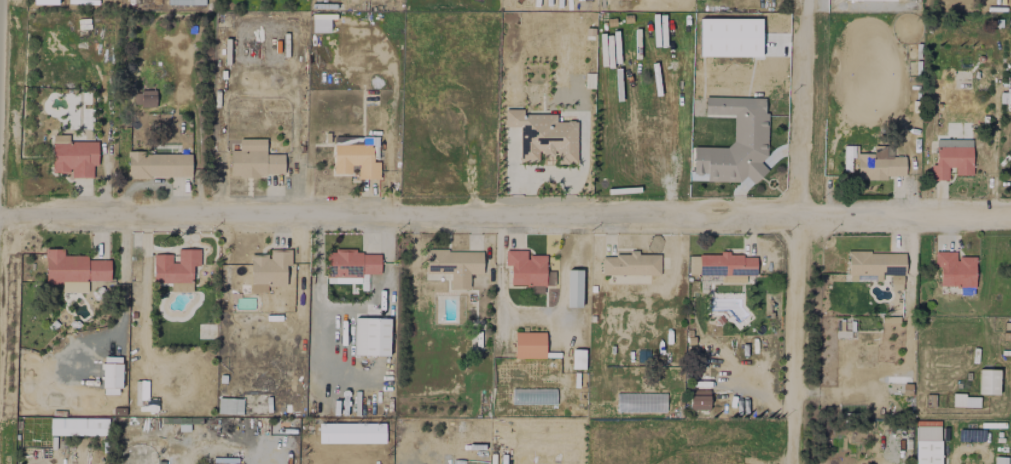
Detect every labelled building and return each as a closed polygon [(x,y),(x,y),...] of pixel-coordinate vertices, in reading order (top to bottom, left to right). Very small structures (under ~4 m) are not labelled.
[(761,56),(761,18),(699,18),(699,56),(761,56)] [(692,146),(692,175),(706,175),(706,180),(765,181),(767,98),(705,96),(704,114),(733,114),(733,147),(692,146)] [(518,160),(538,160),(538,155),(557,155),(557,163),(576,163),(576,121),(555,121),(555,114),(522,114),(522,109),(504,109),(504,127),(518,127),(518,160)] [(68,141),(68,134),(52,134),(52,172),(71,173),(71,177),(92,178),(93,165),(97,166),(98,141),(68,141)] [(284,175),(284,154),(266,154),(266,138),(239,139),(239,149),(230,150),(230,176),(284,175)] [(379,179),(379,161),(372,161),(373,139),(334,138),(333,173),(351,173),(351,164),(358,165),(358,178),(379,179)] [(930,179),(947,180),(947,167),(955,167),(954,174),(971,174),(972,139),(936,139),(935,165),(930,165),(930,179)] [(857,153),(857,179),(887,179),(887,176),(905,176),(905,157),(886,157),(886,145),(873,145),(873,153),(857,153)] [(127,153),(127,177),(191,176),(191,152),(127,153)] [(45,283),(62,283),(62,292),(87,292),(86,280),(110,280),(110,260),(86,260),(86,255),(63,255),(63,248),(45,248),(45,283)] [(153,282),(193,282),(193,265),(200,265),(200,248),(178,248),(178,261),(171,262),(171,254),(153,254),(153,282)] [(251,254),(250,292),(266,292),(267,285),(286,285),(286,268),(291,268),(291,250),(269,249),(269,254),(251,254)] [(482,250),(425,250),(425,273),(450,273),(449,288),(468,289),(469,274),(482,274),(482,250)] [(545,285),(545,255),(527,254),(527,250),(505,250),(505,265),(510,265),(510,284),(545,285)] [(326,252),(326,276),(380,275),(380,251),(326,252)] [(905,252),(848,251),(848,280),(881,280),(882,275),(904,275),(905,252)] [(939,286),(974,287),(975,257),(957,256),(957,252),(934,251),(934,267),(940,267),(939,286)] [(602,275),(660,274),(659,254),(601,254),(602,275)] [(755,274),(755,254),(699,255),(699,275),(755,274)] [(581,306),(581,269),(567,269),(566,306),(581,306)] [(389,355),(390,318),(355,317),(354,354),(389,355)] [(514,357),(545,358),(545,332),(514,332),(514,357)] [(121,363),(102,363),(102,393),(120,394),(121,363)] [(978,393),(998,394),(998,369),(978,369),(978,393)] [(709,410),(709,390),(690,390),(689,410),(709,410)] [(217,412),(241,413),(242,398),(218,398),(217,412)] [(50,435),(107,435),(107,418),(50,418),(50,435)] [(352,441),(352,424),(321,424),(321,441),(352,441)] [(940,441),(916,441),(916,463),(940,463),(940,441)]
